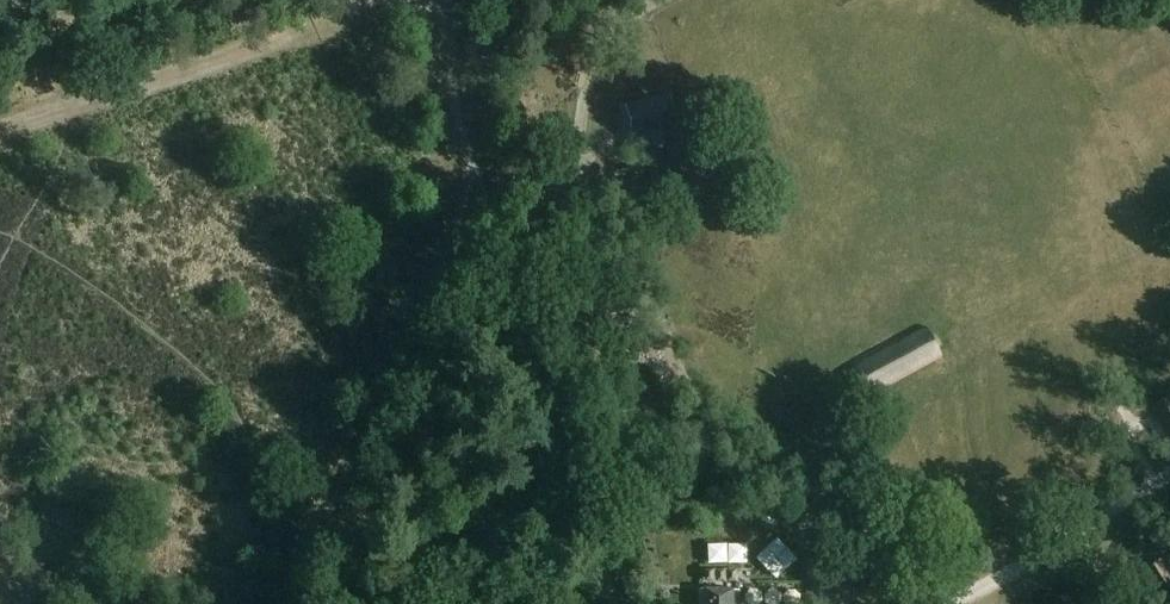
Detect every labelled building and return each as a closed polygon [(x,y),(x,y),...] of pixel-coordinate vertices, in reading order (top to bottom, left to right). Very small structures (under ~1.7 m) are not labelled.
[(672,82),(623,94),(631,127),(680,116),(672,82)] [(942,358),(926,328),(853,367),(869,396),(942,358)] [(1152,406),(1169,436),(1169,435),(1169,396),(1152,406)] [(1169,592),(1169,567),(1166,558),(1142,568),(1155,599),(1169,592)] [(701,603),(739,603),(740,590),(702,588),(701,603)]
